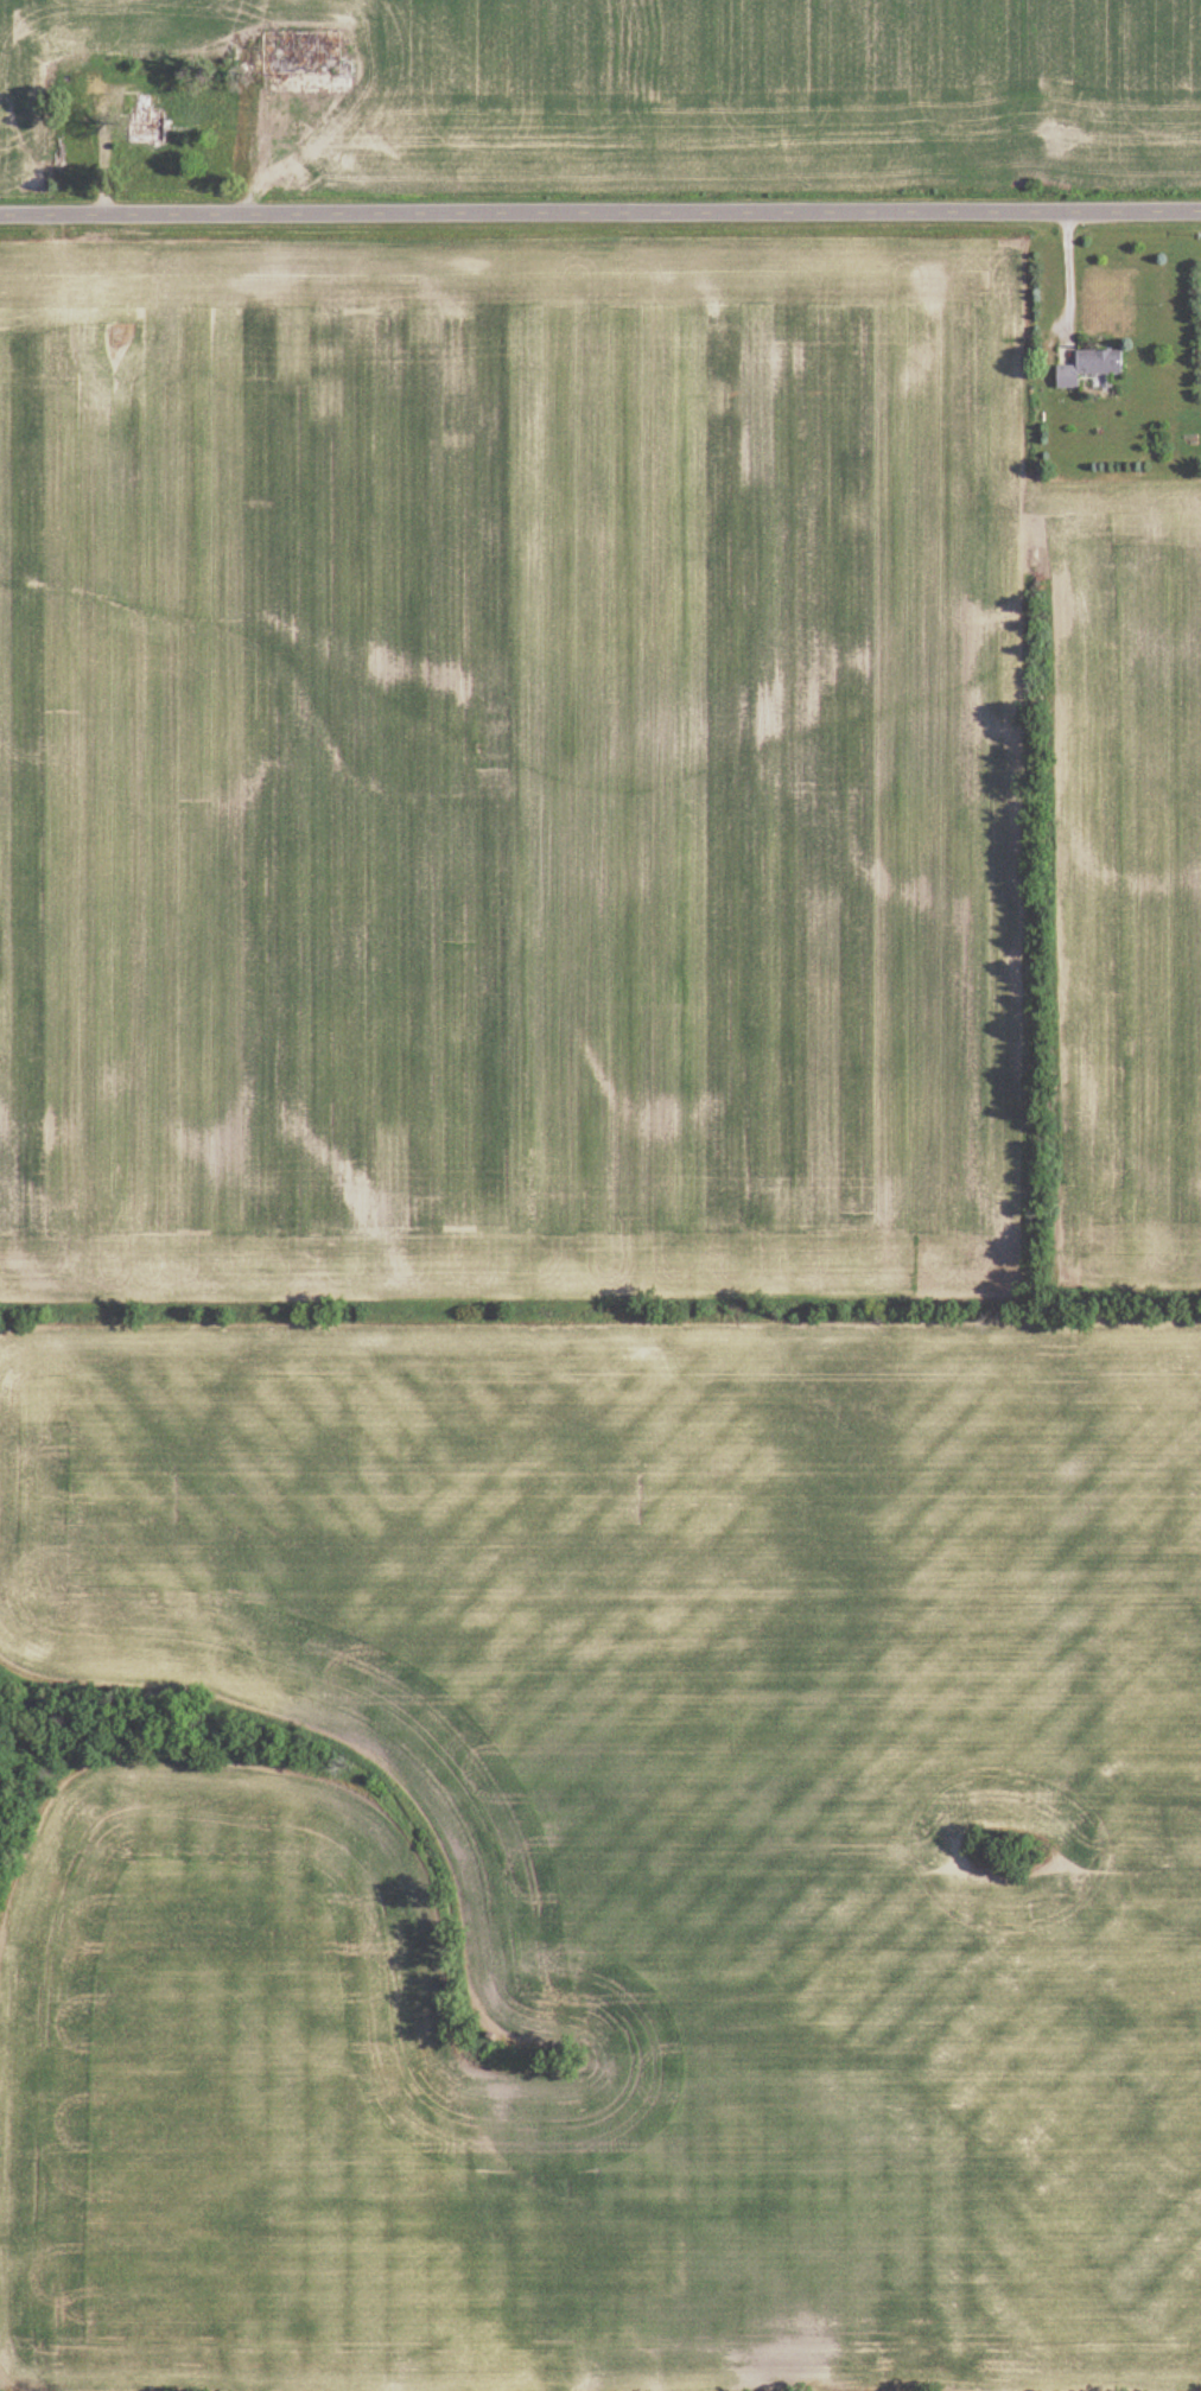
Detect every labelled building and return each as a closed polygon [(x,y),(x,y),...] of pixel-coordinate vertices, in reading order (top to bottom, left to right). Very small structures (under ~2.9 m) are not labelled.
[(266,76),(345,76),(345,33),(266,33),(266,76)] [(172,116),(156,116),(156,95),(137,95),(135,144),(171,145),(172,116)] [(1083,388),(1083,375),(1126,375),(1126,351),(1080,351),(1080,365),(1060,365),(1060,389),(1083,388)]
